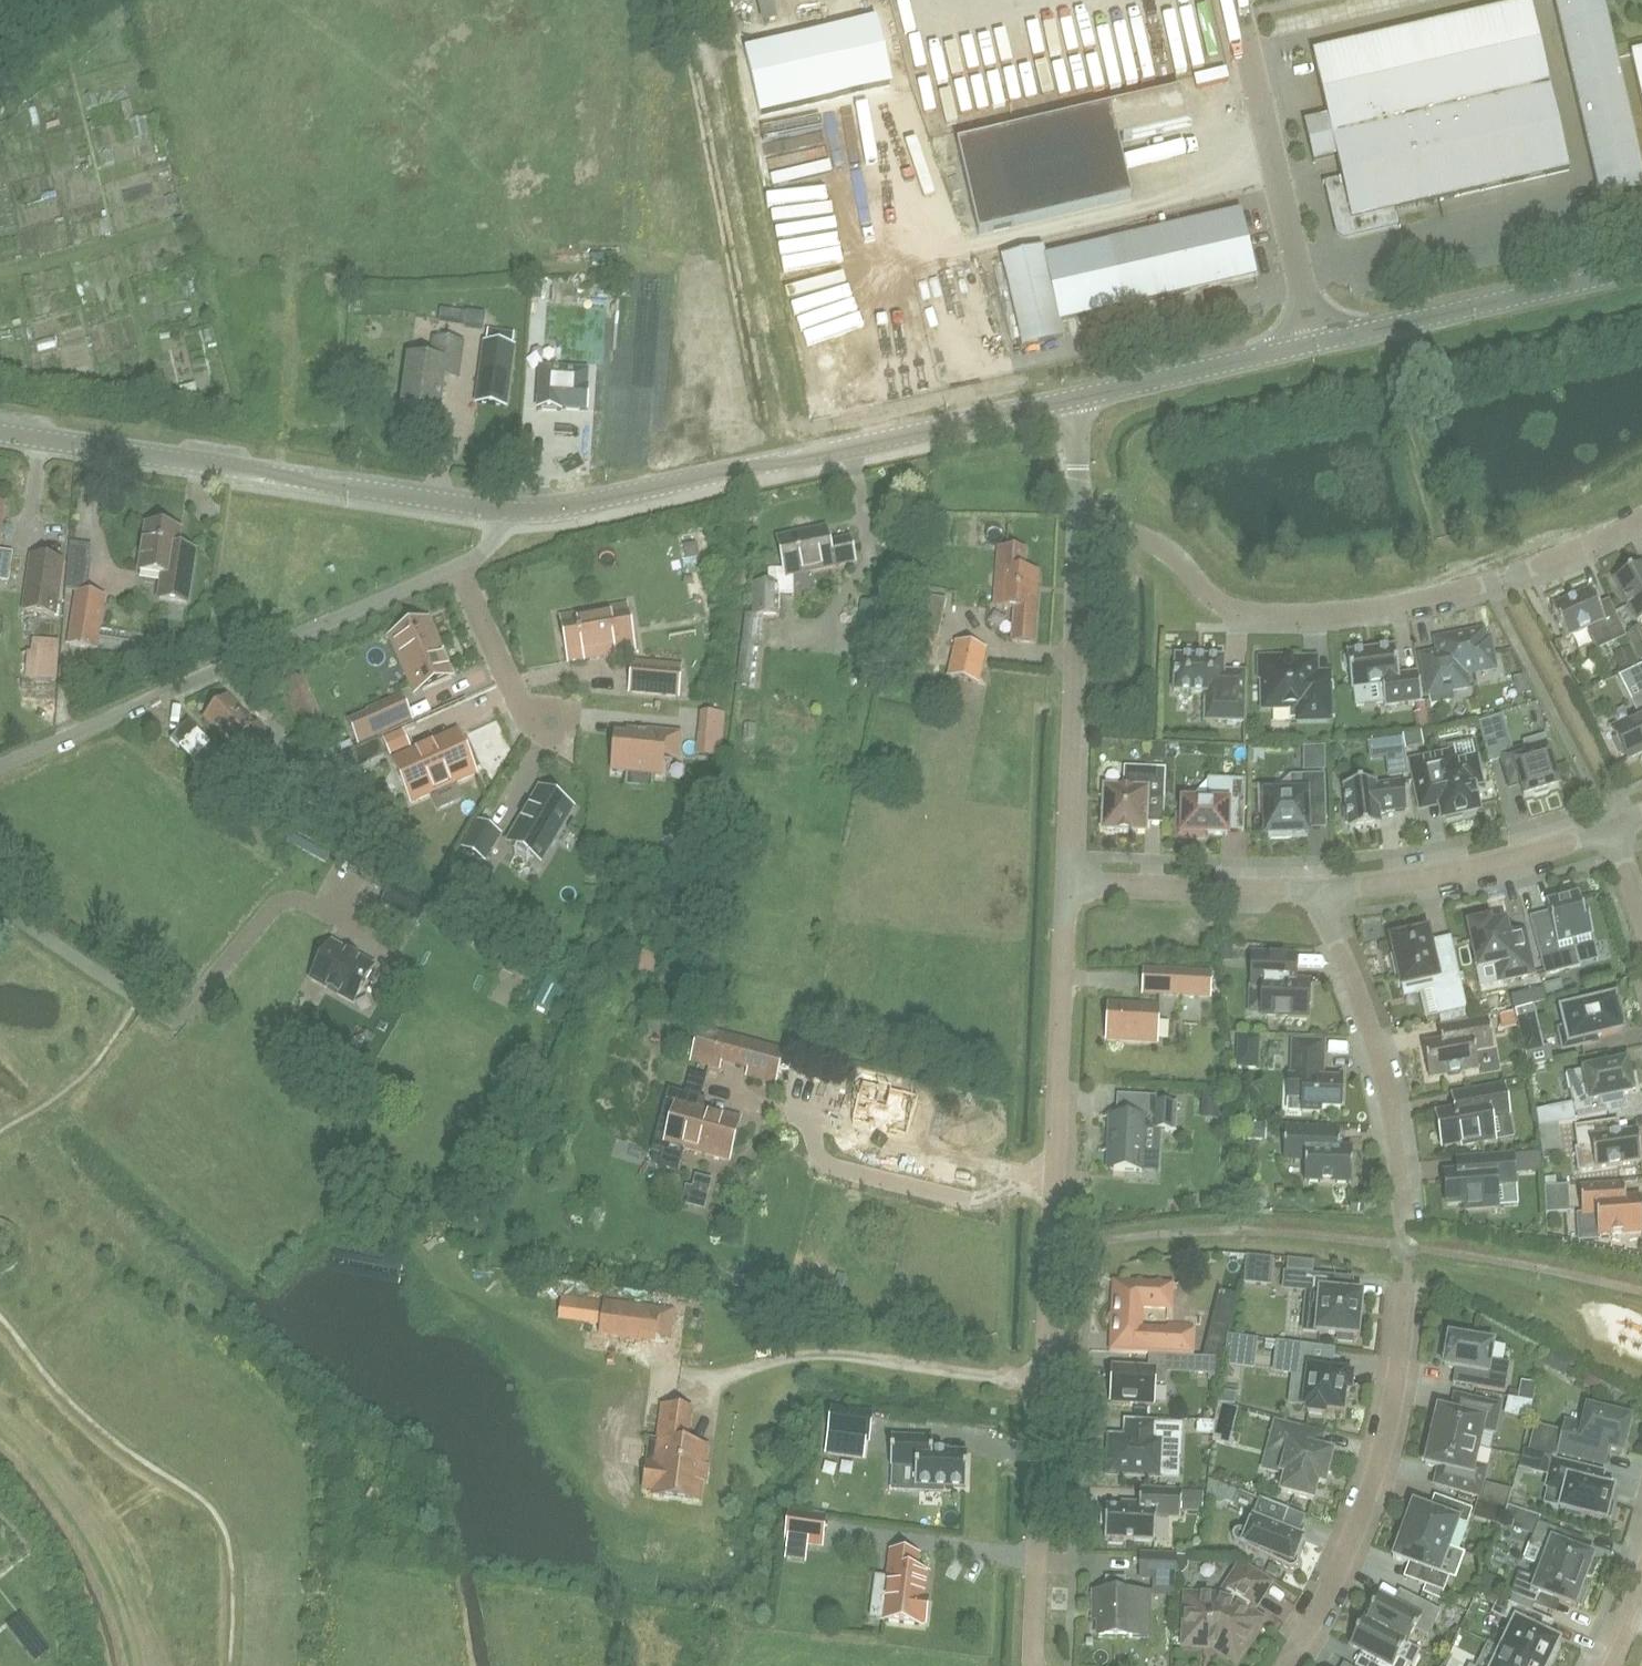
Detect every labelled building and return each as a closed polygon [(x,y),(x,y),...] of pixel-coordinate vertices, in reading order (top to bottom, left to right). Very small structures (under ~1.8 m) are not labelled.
[(1604,0),(1584,0),(1555,7),(1600,203),(1641,194),(1641,165),(1618,59),(1604,0)] [(1531,5),(1313,56),(1328,121),(1305,127),(1313,161),(1336,156),(1341,179),(1327,182),(1338,231),(1347,236),(1399,224),(1396,211),(1569,171),(1531,5)] [(1196,10),(1182,12),(1191,71),(1205,69),(1196,10)] [(1130,25),(1146,83),(1176,75),(1161,17),(1130,25)] [(875,21),(744,51),(759,119),(891,88),(875,21)] [(1058,102),(1047,46),(1029,50),(1025,29),(1013,32),(1028,107),(1058,102)] [(1093,33),(1083,36),(1094,74),(1104,71),(1093,33)] [(967,73),(980,72),(978,39),(965,40),(967,73)] [(1631,56),(1641,104),(1641,53),(1631,56)] [(979,114),(1009,106),(1001,73),(971,81),(979,114)] [(1119,144),(1189,127),(1181,94),(958,147),(979,237),(1132,201),(1119,144)] [(1228,216),(1045,258),(1060,323),(1254,278),(1240,214),(1228,216)] [(1043,250),(1002,260),(1022,348),(1063,339),(1060,323),(1045,258),(1043,250)] [(484,325),(485,313),(442,307),(441,320),(484,325)] [(403,408),(438,412),(443,374),(458,376),(462,345),(434,341),(431,361),(410,359),(403,408)] [(540,410),(563,412),(563,410),(589,412),(591,389),(589,389),(591,373),(543,369),(540,410)] [(477,405),(505,409),(509,383),(480,379),(477,405)] [(195,549),(177,547),(179,531),(147,527),(140,572),(162,575),(158,600),(187,604),(195,549)] [(685,530),(667,533),(669,546),(687,543),(685,530)] [(797,536),(778,540),(785,574),(812,568),(812,571),(854,562),(849,540),(828,544),(826,532),(797,539),(797,536)] [(88,581),(92,544),(72,542),(68,578),(88,581)] [(1000,549),(999,562),(996,606),(1003,607),(1015,608),(1012,642),(1033,644),(1038,573),(1024,572),(1026,551),(1000,549)] [(8,583),(12,555),(0,553),(0,582),(8,583)] [(66,560),(30,554),(21,613),(57,618),(66,560)] [(1615,580),(1637,623),(1641,621),(1641,566),(1615,580)] [(744,617),(741,646),(736,687),(750,688),(754,647),(755,644),(756,635),(760,635),(760,630),(763,618),(765,617),(777,617),(777,586),(753,586),(754,617),(744,617)] [(1591,591),(1552,609),(1566,639),(1588,629),(1597,649),(1625,636),(1610,602),(1598,607),(1591,591)] [(103,597),(77,593),(69,647),(95,651),(103,597)] [(933,667),(939,640),(938,640),(946,600),(928,596),(925,610),(917,609),(912,634),(911,634),(906,661),(933,667)] [(714,604),(708,605),(710,612),(723,609),(721,597),(713,598),(714,604)] [(634,650),(630,628),(627,611),(626,606),(622,607),(611,609),(561,618),(569,661),(634,650)] [(389,638),(401,663),(410,683),(411,686),(415,694),(423,690),(451,678),(438,648),(434,639),(437,638),(429,620),(389,638)] [(1468,688),(1465,677),(1475,675),(1473,664),(1474,664),(1475,668),(1478,670),(1482,672),(1486,671),(1489,668),(1491,665),(1491,661),(1493,661),(1489,639),(1485,640),(1483,632),(1435,641),(1437,651),(1417,655),(1425,699),(1428,698),(1430,707),(1449,703),(1447,692),(1468,688)] [(59,641),(32,640),(31,653),(27,653),(25,679),(57,681),(59,641)] [(1614,654),(1622,669),(1641,658),(1641,649),(1638,641),(1614,654)] [(978,684),(986,649),(955,642),(948,678),(978,684)] [(1353,690),(1382,686),(1385,708),(1422,703),(1418,674),(1417,674),(1399,677),(1395,648),(1347,654),(1347,656),(1344,659),(1345,668),(1349,670),(1351,690),(1353,690)] [(1176,692),(1205,694),(1204,723),(1245,723),(1246,671),(1224,670),(1224,661),(1225,658),(1175,656),(1174,693),(1176,693),(1176,692)] [(1336,719),(1333,684),(1332,671),(1315,672),(1315,661),(1285,662),(1285,659),(1260,659),(1260,680),(1263,680),(1264,702),(1270,708),(1299,707),(1299,720),(1336,719)] [(681,667),(659,665),(635,663),(633,662),(633,667),(631,687),(630,692),(632,692),(656,694),(678,696),(681,667)] [(1620,678),(1626,690),(1638,684),(1641,693),(1641,667),(1620,678)] [(1632,702),(1641,720),(1614,733),(1617,739),(1613,740),(1621,757),(1625,755),(1628,761),(1641,754),(1641,697),(1632,702)] [(274,740),(258,723),(255,726),(228,698),(206,719),(233,748),(236,746),(250,761),(260,751),(261,752),(274,740)] [(369,712),(370,714),(349,723),(358,743),(389,730),(411,720),(401,698),(369,712)] [(1501,717),(1477,724),(1488,761),(1501,758),(1506,774),(1504,775),(1508,790),(1521,787),(1524,798),(1533,795),(1536,797),(1548,793),(1550,790),(1558,788),(1548,754),(1527,760),(1524,749),(1511,753),(1501,717)] [(384,735),(387,750),(410,745),(406,730),(384,735)] [(655,732),(655,734),(629,732),(629,738),(616,737),(612,771),(627,773),(653,775),(661,776),(663,760),(678,761),(680,735),(655,732)] [(393,762),(411,803),(475,774),(457,733),(393,762)] [(698,756),(718,758),(720,738),(700,736),(698,756)] [(1404,737),(1402,738),(1384,740),(1387,758),(1390,778),(1409,775),(1405,749),(1404,737)] [(369,753),(384,748),(381,739),(322,762),(328,776),(372,759),(369,753)] [(1305,769),(1328,769),(1328,745),(1305,745),(1305,769)] [(1479,808),(1473,784),(1481,782),(1475,752),(1453,757),(1451,748),(1411,756),(1422,809),(1442,805),(1444,816),(1447,815),(1448,821),(1463,817),(1462,812),(1479,808)] [(1166,770),(1152,769),(1125,768),(1124,788),(1105,787),(1104,817),(1102,820),(1102,824),(1103,828),(1103,830),(1105,830),(1108,832),(1112,832),(1116,830),(1146,832),(1147,798),(1165,799),(1166,770)] [(1281,786),(1258,787),(1259,815),(1265,815),(1266,835),(1269,835),(1269,840),(1291,839),(1291,834),(1308,834),(1307,804),(1324,803),(1324,777),(1305,777),(1305,776),(1290,776),(1281,786)] [(1223,834),(1223,831),(1223,822),(1227,822),(1228,809),(1244,810),(1245,781),(1215,780),(1214,803),(1184,802),(1183,817),(1178,817),(1177,838),(1206,839),(1206,834),(1223,834)] [(1375,783),(1344,787),(1347,808),(1344,812),(1345,823),(1349,826),(1350,831),(1380,827),(1379,814),(1408,810),(1405,783),(1375,787),(1375,783)] [(507,843),(541,863),(573,809),(539,789),(507,843)] [(478,823),(463,849),(485,861),(500,836),(478,823)] [(1576,954),(1575,954),(1571,942),(1593,937),(1586,912),(1583,913),(1578,897),(1575,898),(1574,894),(1559,898),(1560,902),(1546,906),(1553,931),(1551,934),(1536,938),(1546,976),(1566,970),(1579,967),(1576,954)] [(1494,967),(1497,983),(1534,975),(1525,933),(1509,937),(1506,923),(1491,926),(1490,921),(1469,926),(1478,970),(1494,967)] [(1435,965),(1430,942),(1427,932),(1407,937),(1407,934),(1394,936),(1395,939),(1391,940),(1394,956),(1391,957),(1396,977),(1399,976),(1401,988),(1418,984),(1420,994),(1433,991),(1439,1017),(1467,1011),(1461,982),(1455,984),(1450,962),(1435,965)] [(353,1003),(373,967),(331,943),(311,979),(353,1003)] [(1296,956),(1253,955),(1252,987),(1263,988),(1262,1017),(1307,1018),(1308,1006),(1310,1005),(1311,988),(1308,987),(1308,984),(1295,984),(1296,956)] [(551,968),(536,1006),(554,1013),(568,975),(551,968)] [(1166,973),(1144,972),(1143,994),(1165,995),(1209,997),(1210,975),(1166,973)] [(1614,999),(1577,1008),(1559,1012),(1563,1030),(1559,1031),(1564,1050),(1596,1042),(1595,1038),(1621,1032),(1618,1015),(1622,1014),(1619,1002),(1615,1003),(1614,999)] [(1156,1043),(1158,1008),(1109,1005),(1107,1040),(1156,1043)] [(1517,1010),(1515,1011),(1526,1054),(1543,1050),(1542,1048),(1532,1006),(1530,1007),(1517,1010)] [(1424,1047),(1429,1078),(1446,1075),(1450,1078),(1459,1077),(1462,1073),(1478,1070),(1474,1050),(1493,1047),(1488,1021),(1439,1030),(1441,1043),(1424,1047)] [(721,1064),(747,1070),(746,1076),(773,1084),(782,1049),(699,1027),(690,1062),(720,1069),(721,1064)] [(1237,1034),(1236,1068),(1259,1069),(1260,1035),(1237,1034)] [(1323,1043),(1294,1042),(1292,1079),(1290,1078),(1289,1099),(1302,1099),(1302,1112),(1320,1113),(1320,1108),(1341,1109),(1342,1080),(1322,1080),(1323,1043)] [(805,1058),(803,1066),(813,1069),(815,1060),(805,1058)] [(1629,1075),(1627,1063),(1568,1075),(1577,1121),(1606,1115),(1603,1099),(1633,1093),(1632,1090),(1637,1089),(1634,1074),(1629,1075)] [(690,1072),(684,1094),(700,1098),(706,1076),(690,1072)] [(863,1086),(853,1125),(871,1129),(871,1126),(891,1132),(903,1135),(906,1124),(913,1099),(863,1086)] [(1456,1112),(1437,1115),(1443,1147),(1462,1144),(1463,1146),(1495,1140),(1513,1137),(1509,1115),(1504,1087),(1471,1093),(1453,1096),(1456,1112)] [(678,1172),(684,1149),(729,1160),(739,1122),(696,1111),(700,1098),(684,1094),(667,1089),(651,1151),(661,1154),(657,1166),(678,1172)] [(1156,1118),(1116,1116),(1111,1115),(1110,1138),(1109,1137),(1108,1138),(1108,1139),(1107,1140),(1107,1141),(1107,1142),(1108,1143),(1108,1144),(1108,1145),(1109,1145),(1108,1167),(1112,1171),(1135,1172),(1141,1173),(1142,1155),(1143,1130),(1161,1131),(1174,1131),(1176,1103),(1157,1103),(1156,1118)] [(1618,1121),(1574,1128),(1578,1152),(1592,1150),(1595,1169),(1641,1163),(1637,1132),(1620,1135),(1618,1121)] [(1340,1131),(1285,1129),(1284,1160),(1305,1161),(1305,1182),(1351,1184),(1352,1150),(1339,1150),(1340,1131)] [(1513,1154),(1457,1158),(1458,1174),(1445,1175),(1447,1206),(1464,1205),(1465,1210),(1498,1207),(1497,1186),(1516,1185),(1513,1154)] [(692,1177),(690,1204),(709,1205),(711,1179),(692,1177)] [(1568,1185),(1544,1186),(1546,1214),(1570,1213),(1568,1185)] [(1580,1189),(1582,1216),(1583,1216),(1596,1215),(1597,1235),(1598,1235),(1641,1232),(1641,1205),(1641,1200),(1625,1201),(1624,1186),(1580,1189)] [(1246,1281),(1273,1284),(1276,1257),(1248,1255),(1246,1281)] [(1304,1309),(1305,1309),(1303,1332),(1338,1335),(1338,1343),(1352,1344),(1352,1337),(1358,1337),(1362,1295),(1329,1292),(1330,1279),(1285,1274),(1283,1289),(1305,1291),(1304,1309)] [(1115,1328),(1115,1335),(1114,1354),(1184,1357),(1184,1347),(1190,1348),(1191,1326),(1166,1325),(1166,1330),(1137,1329),(1138,1308),(1169,1310),(1170,1287),(1164,1287),(1158,1281),(1152,1286),(1144,1286),(1139,1280),(1133,1285),(1115,1285),(1115,1284),(1114,1285),(1113,1311),(1110,1312),(1108,1313),(1107,1315),(1106,1318),(1106,1321),(1106,1322),(1108,1325),(1109,1326),(1113,1328),(1115,1328)] [(602,1325),(601,1336),(667,1343),(671,1305),(562,1293),(559,1320),(602,1325)] [(1472,1388),(1505,1393),(1510,1364),(1490,1361),(1493,1344),(1449,1337),(1449,1339),(1444,1338),(1441,1355),(1446,1356),(1444,1368),(1474,1373),(1472,1388)] [(1306,1387),(1303,1408),(1308,1409),(1307,1414),(1324,1416),(1325,1411),(1342,1413),(1345,1392),(1350,1392),(1352,1377),(1347,1376),(1347,1374),(1320,1371),(1321,1365),(1311,1363),(1313,1347),(1278,1342),(1274,1372),(1293,1375),(1292,1385),(1306,1387)] [(1223,1360),(1175,1358),(1174,1374),(1210,1375),(1209,1382),(1220,1382),(1223,1360)] [(1166,1371),(1148,1370),(1112,1368),(1111,1404),(1153,1406),(1154,1384),(1165,1385),(1166,1371)] [(1523,1380),(1520,1398),(1510,1396),(1507,1414),(1532,1418),(1538,1383),(1523,1380)] [(1453,1395),(1449,1412),(1438,1410),(1437,1413),(1433,1412),(1429,1426),(1434,1427),(1431,1438),(1479,1448),(1483,1431),(1495,1434),(1501,1406),(1470,1399),(1453,1395)] [(1214,1423),(1213,1434),(1212,1443),(1229,1447),(1239,1410),(1216,1404),(1214,1423)] [(658,1443),(660,1444),(658,1461),(657,1466),(647,1465),(644,1489),(654,1490),(653,1496),(699,1502),(706,1448),(685,1445),(690,1411),(663,1407),(658,1443)] [(1606,1468),(1610,1451),(1622,1453),(1630,1420),(1607,1415),(1605,1410),(1596,1408),(1592,1411),(1587,1410),(1583,1428),(1566,1424),(1558,1454),(1587,1461),(1586,1464),(1606,1468)] [(832,1411),(829,1435),(868,1441),(872,1416),(832,1411)] [(1213,1434),(1214,1423),(1199,1422),(1198,1433),(1213,1434)] [(1109,1438),(1107,1475),(1160,1478),(1161,1460),(1179,1460),(1181,1426),(1143,1424),(1127,1423),(1126,1423),(1126,1425),(1125,1439),(1109,1438)] [(1305,1429),(1305,1431),(1275,1423),(1268,1449),(1286,1453),(1281,1474),(1285,1475),(1281,1493),(1313,1501),(1317,1484),(1325,1486),(1328,1474),(1332,1475),(1336,1459),(1332,1458),(1333,1454),(1322,1451),(1326,1434),(1305,1429)] [(932,1450),(933,1439),(891,1437),(890,1466),(915,1467),(915,1487),(920,1487),(920,1491),(942,1492),(943,1488),(966,1489),(967,1453),(948,1452),(948,1451),(932,1450)] [(1479,1448),(1431,1438),(1429,1448),(1425,1447),(1421,1462),(1426,1463),(1425,1466),(1436,1468),(1432,1485),(1449,1490),(1480,1499),(1487,1469),(1475,1466),(1479,1448)] [(1538,1455),(1525,1452),(1521,1469),(1534,1472),(1538,1455)] [(1546,1488),(1564,1493),(1560,1510),(1566,1511),(1565,1516),(1580,1520),(1581,1515),(1605,1521),(1606,1519),(1610,1520),(1614,1504),(1610,1503),(1613,1491),(1602,1488),(1606,1473),(1583,1467),(1583,1469),(1553,1462),(1546,1488)] [(1181,1492),(1152,1491),(1139,1490),(1138,1505),(1119,1504),(1119,1509),(1105,1509),(1105,1512),(1101,1512),(1100,1527),(1104,1527),(1104,1540),(1107,1540),(1107,1544),(1121,1545),(1122,1541),(1154,1542),(1155,1517),(1179,1519),(1181,1492)] [(1232,1537),(1232,1539),(1233,1541),(1234,1542),(1242,1547),(1290,1571),(1292,1571),(1293,1570),(1295,1569),(1296,1568),(1297,1566),(1298,1564),(1298,1563),(1297,1561),(1296,1559),(1295,1558),(1302,1539),(1286,1533),(1288,1528),(1299,1533),(1305,1518),(1289,1511),(1261,1500),(1256,1512),(1254,1516),(1257,1517),(1256,1521),(1253,1520),(1248,1533),(1241,1530),(1239,1530),(1238,1530),(1236,1531),(1235,1532),(1233,1534),(1233,1535),(1232,1537)] [(1403,1532),(1449,1549),(1458,1523),(1467,1526),(1473,1511),(1449,1502),(1444,1516),(1413,1504),(1403,1532)] [(806,1543),(807,1543),(822,1546),(825,1519),(790,1515),(786,1541),(789,1541),(790,1541),(790,1537),(806,1539),(806,1543)] [(1535,1565),(1584,1583),(1586,1577),(1590,1578),(1596,1562),(1592,1560),(1593,1558),(1558,1545),(1563,1532),(1538,1523),(1529,1547),(1540,1552),(1535,1565)] [(1439,1574),(1449,1549),(1403,1532),(1393,1559),(1423,1570),(1418,1584),(1425,1587),(1423,1594),(1440,1601),(1449,1578),(1439,1574)] [(883,1618),(883,1619),(883,1621),(920,1626),(921,1623),(925,1624),(928,1601),(924,1600),(927,1573),(923,1573),(915,1572),(917,1555),(892,1552),(888,1579),(876,1577),(873,1598),(889,1600),(886,1619),(883,1618)] [(1174,1575),(1174,1557),(1141,1556),(1141,1578),(1153,1578),(1174,1578),(1174,1575)] [(1581,1589),(1584,1583),(1535,1565),(1530,1578),(1519,1574),(1510,1598),(1534,1607),(1539,1595),(1574,1608),(1575,1606),(1579,1607),(1586,1591),(1581,1589)] [(1221,1594),(1187,1592),(1184,1646),(1212,1647),(1235,1662),(1261,1621),(1250,1614),(1269,1585),(1241,1567),(1221,1598),(1221,1594)] [(1124,1580),(1106,1580),(1106,1594),(1093,1594),(1093,1612),(1098,1612),(1098,1638),(1148,1638),(1148,1594),(1124,1594),(1124,1580)] [(1370,1614),(1366,1622),(1408,1644),(1415,1631),(1428,1637),(1441,1613),(1417,1600),(1410,1615),(1379,1598),(1377,1601),(1372,1598),(1366,1611),(1370,1614)] [(1514,1606),(1498,1599),(1491,1615),(1513,1625),(1501,1651),(1532,1665),(1549,1665),(1560,1643),(1558,1642),(1539,1633),(1545,1619),(1514,1606)] [(31,1650),(39,1660),(49,1652),(22,1617),(8,1628),(27,1653),(31,1650)] [(1366,1622),(1364,1621),(1350,1647),(1379,1662),(1377,1665),(1407,1665),(1408,1665),(1397,1659),(1405,1645),(1407,1646),(1408,1644),(1366,1622)] [(1501,1651),(1494,1665),(1532,1665),(1501,1651)]
